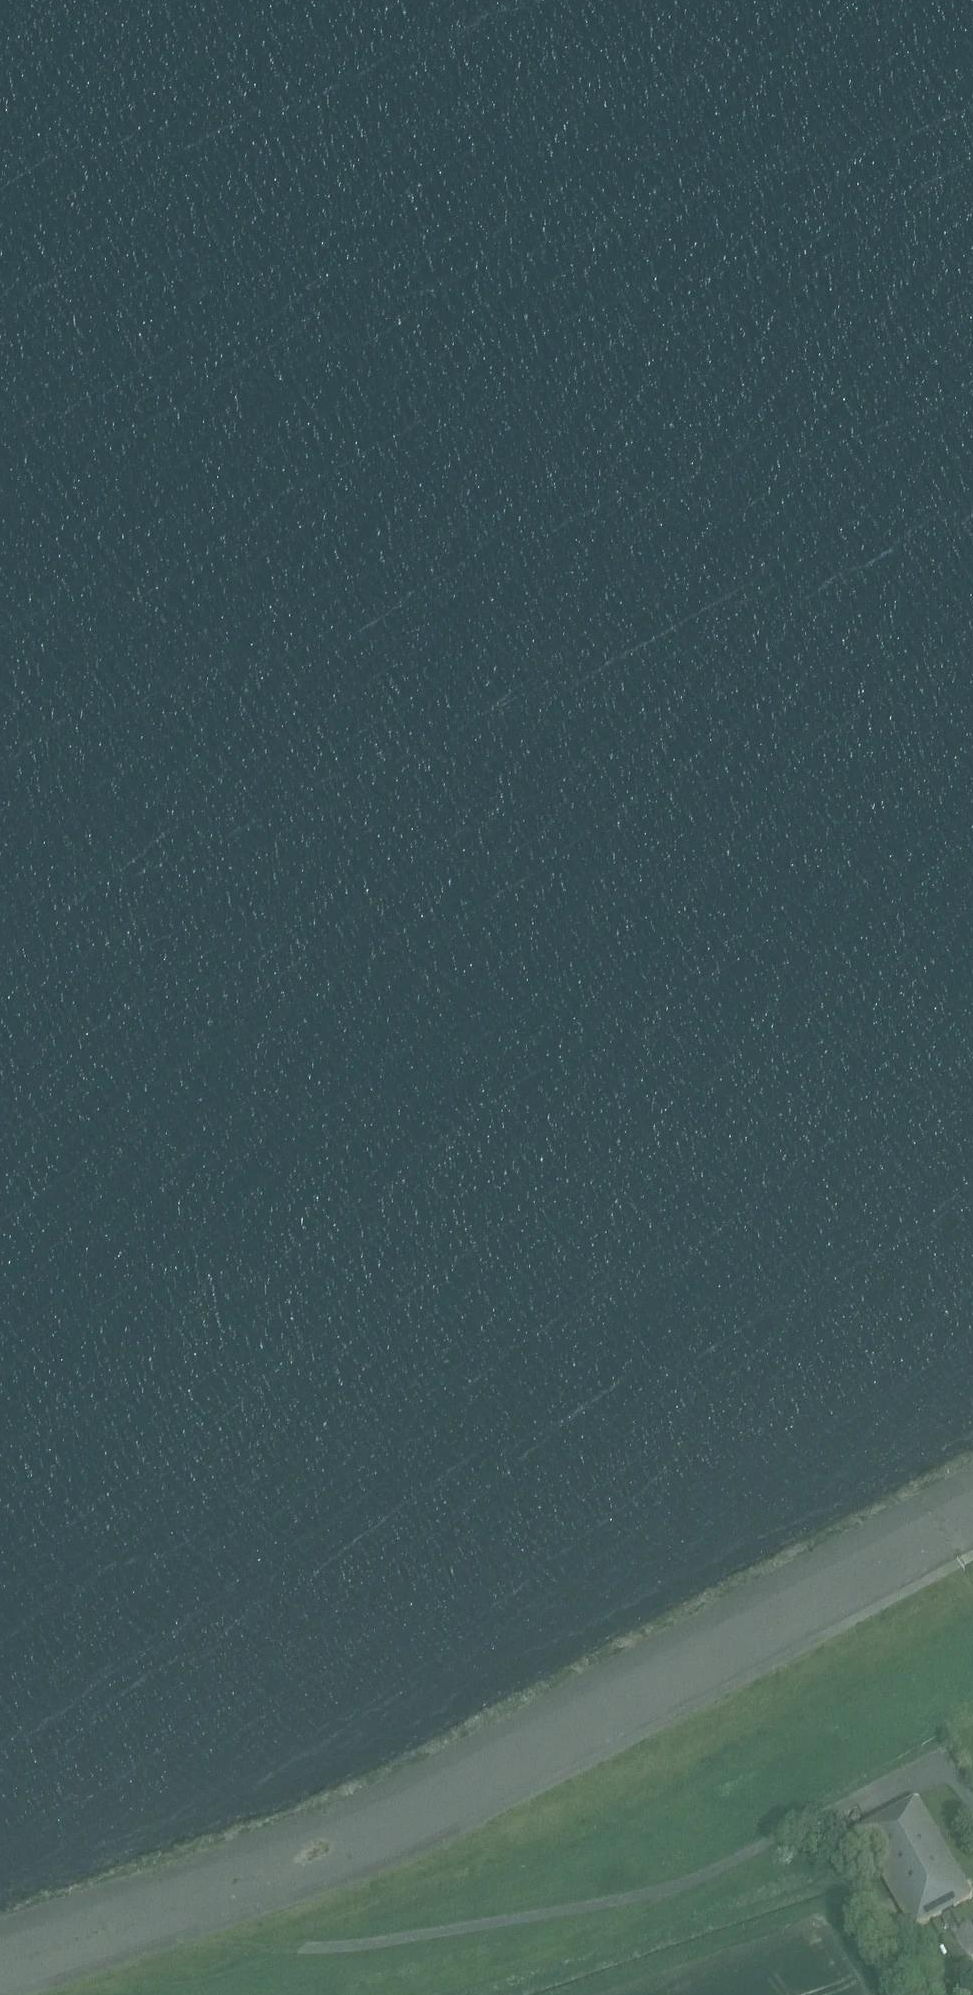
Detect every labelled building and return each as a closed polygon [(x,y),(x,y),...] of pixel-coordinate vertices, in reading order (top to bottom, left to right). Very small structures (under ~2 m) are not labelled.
[(971,1898),(917,1799),(916,1799),(856,1832),(903,1913),(912,1930),(971,1898)]
